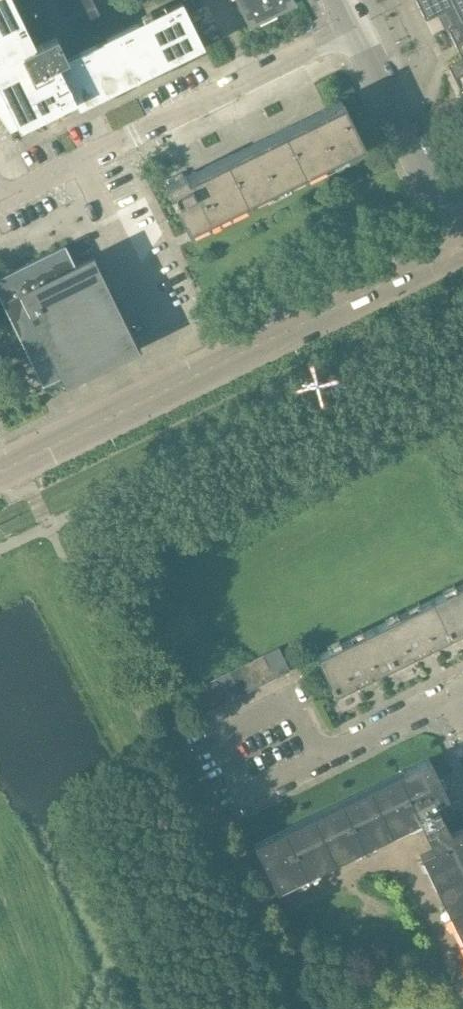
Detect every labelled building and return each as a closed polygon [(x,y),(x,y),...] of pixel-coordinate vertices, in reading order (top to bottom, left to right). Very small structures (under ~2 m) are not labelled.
[(13,2),(12,0),(0,0),(0,84),(21,126),(62,106),(74,100),(77,105),(201,44),(180,1),(104,39),(97,24),(102,22),(92,0),(45,0),(38,3),(37,0),(18,0),(13,2)] [(291,0),(236,0),(247,22),(291,0)] [(425,20),(445,11),(452,25),(447,28),(454,44),(462,39),(462,0),(415,0),(425,20)] [(446,64),(454,79),(462,75),(462,55),(446,64)] [(185,175),(165,184),(188,231),(363,146),(340,99),(330,103),(331,105),(326,108),(185,176),(185,175)] [(82,282),(75,269),(95,259),(94,257),(75,266),(64,245),(0,276),(0,299),(42,385),(59,377),(62,384),(137,347),(127,326),(118,330),(92,277),(82,282)] [(455,588),(431,599),(449,637),(462,630),(462,584),(455,588)] [(431,599),(397,616),(373,628),(391,665),(449,637),(431,599)] [(373,628),(340,644),(315,656),(334,693),(391,665),(373,628)] [(278,647),(265,654),(276,677),(289,670),(278,647)] [(265,654),(252,660),(263,683),(276,677),(265,654)] [(252,660),(240,666),(251,689),(263,683),(252,660)] [(240,666),(227,672),(239,695),(251,689),(240,666)] [(227,672),(214,678),(226,702),(239,695),(227,672)] [(462,945),(462,828),(462,826),(460,827),(459,824),(452,809),(453,809),(428,758),(253,844),(276,889),(418,820),(433,849),(419,855),(462,945)]
